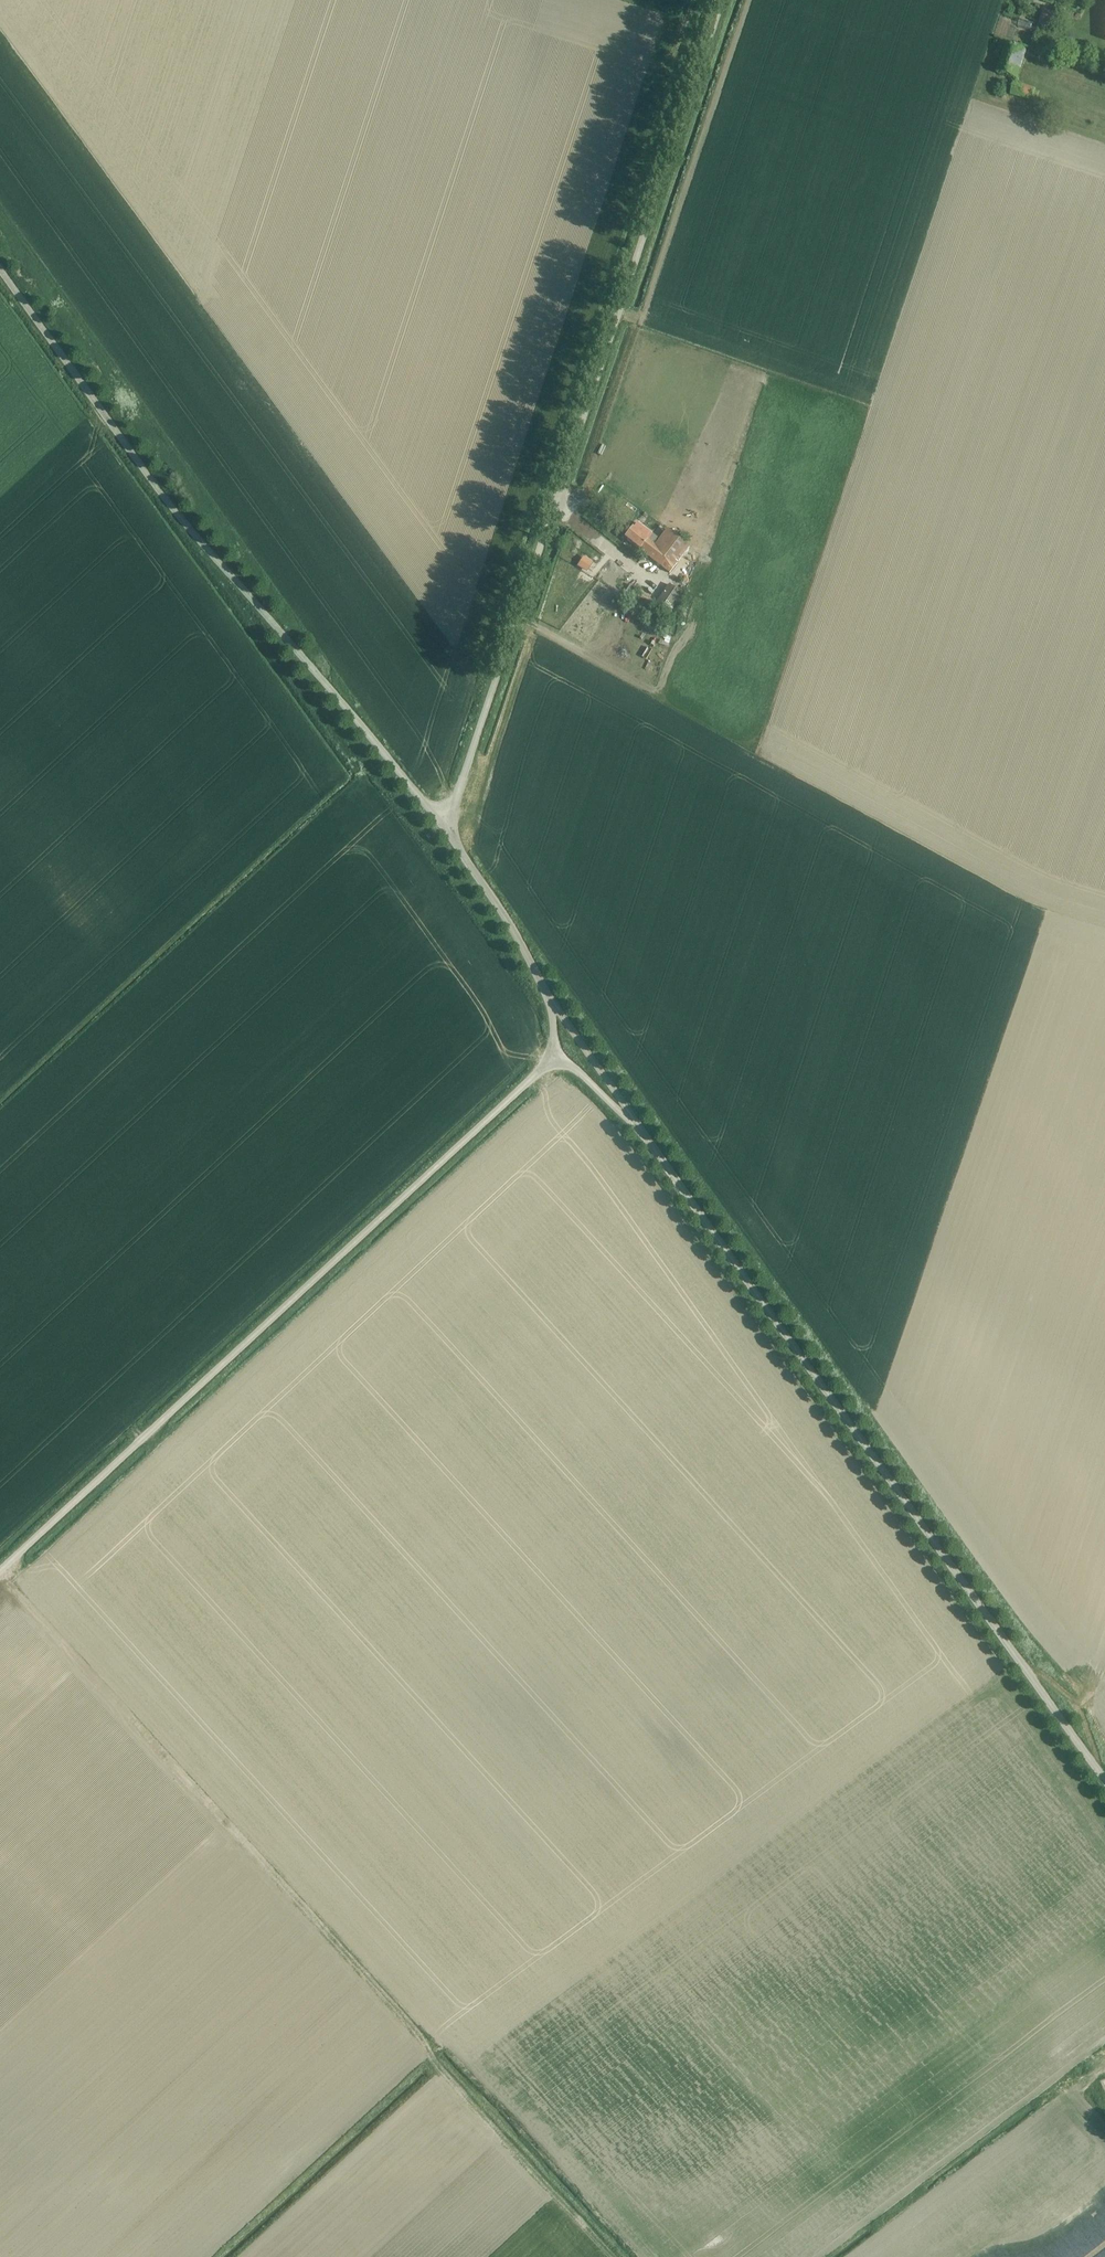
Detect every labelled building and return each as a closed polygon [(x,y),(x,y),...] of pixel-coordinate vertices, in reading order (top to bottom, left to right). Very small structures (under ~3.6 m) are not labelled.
[(1043,12),(1038,25),(1047,28),(1052,15),(1043,12)] [(1016,78),(1025,50),(1007,44),(997,72),(1016,78)] [(1032,100),(1035,89),(1013,82),(1010,92),(1032,100)] [(669,573),(689,548),(667,531),(656,546),(648,539),(652,534),(637,522),(624,538),(669,573)] [(600,528),(596,534),(603,539),(607,533),(600,528)] [(669,617),(684,594),(669,583),(656,602),(635,587),(629,596),(640,605),(641,603),(651,609),(653,606),(669,617)]
